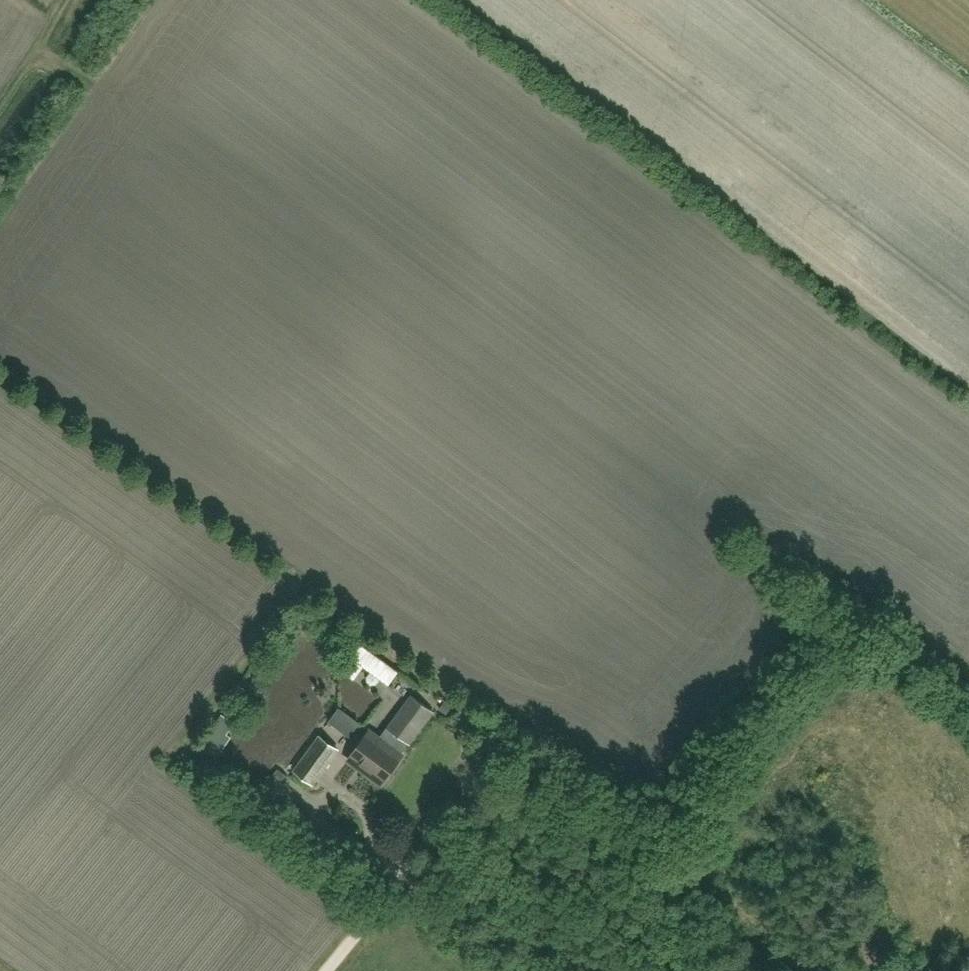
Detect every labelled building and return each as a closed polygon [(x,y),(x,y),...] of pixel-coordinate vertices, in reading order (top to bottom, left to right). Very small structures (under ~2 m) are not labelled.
[(410,744),(434,711),(411,695),(380,738),(370,731),(349,760),(381,783),(402,755),(400,754),(408,742),(410,744)] [(360,724),(340,710),(330,723),(349,738),(360,724)] [(223,748),(231,737),(227,734),(233,727),(221,719),(207,737),(223,748)] [(319,737),(295,769),(314,784),(338,751),(319,737)] [(288,779),(277,771),(264,789),(275,797),(288,779)]
